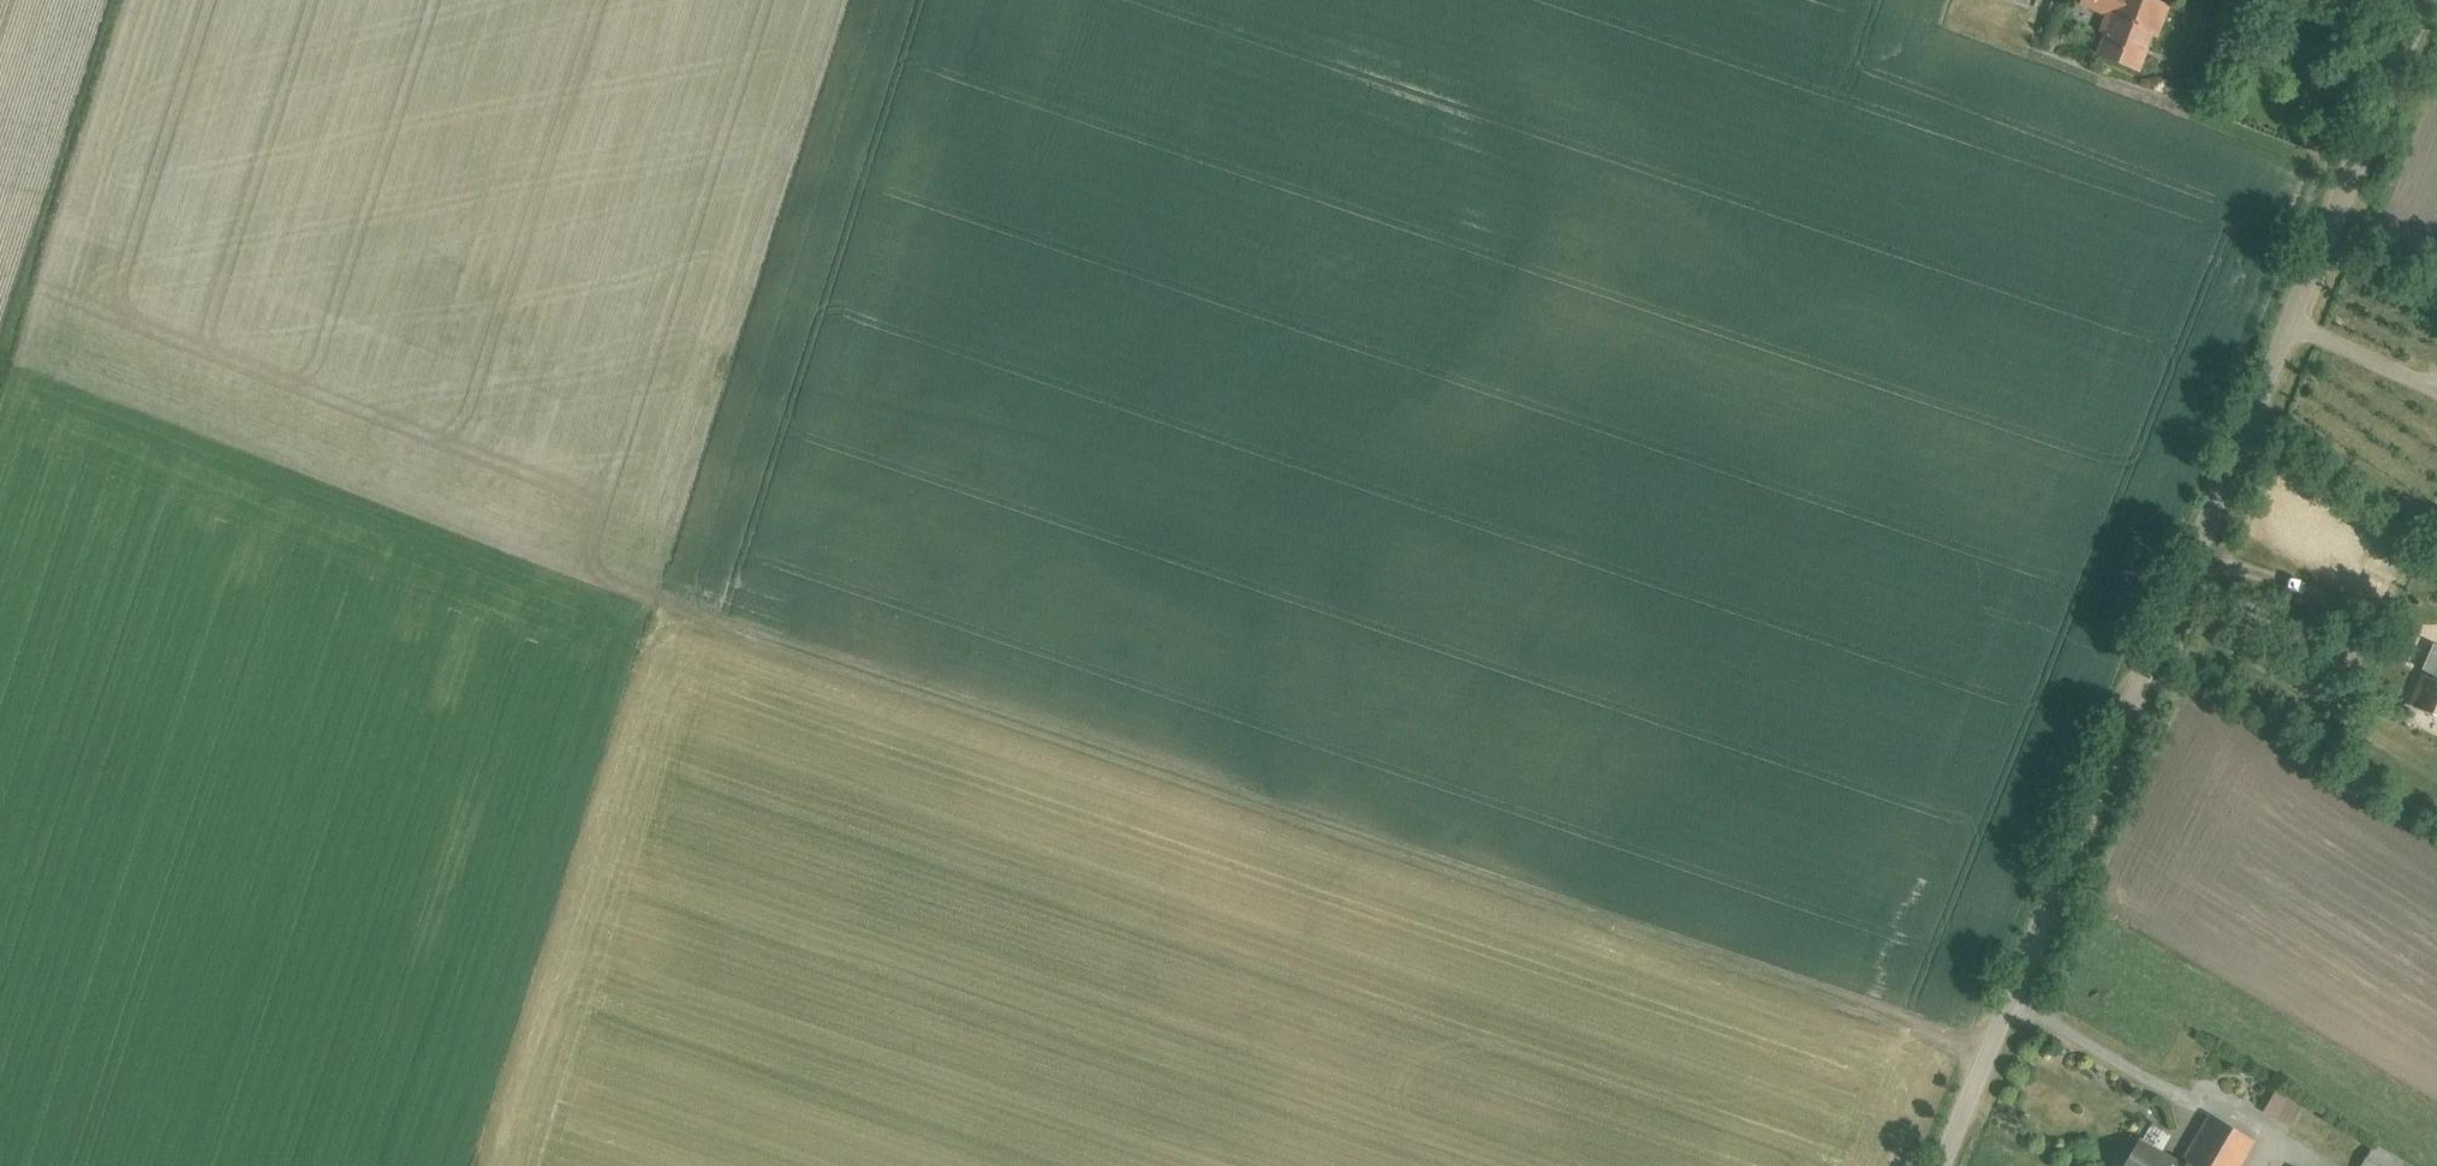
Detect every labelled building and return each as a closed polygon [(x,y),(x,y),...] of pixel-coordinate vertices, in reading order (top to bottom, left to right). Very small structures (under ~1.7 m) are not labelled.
[(2096,57),(2146,75),(2171,8),(2150,0),(2080,0),(2077,8),(2110,20),(2096,57)] [(2412,708),(2436,719),(2436,646),(2433,645),(2422,671),(2427,673),(2412,708)] [(2278,1098),(2266,1119),(2289,1131),(2301,1111),(2278,1098)] [(2254,1142),(2210,1119),(2185,1165),(2241,1165),(2254,1142)] [(2124,1165),(2184,1165),(2137,1142),(2124,1165)] [(2368,1165),(2407,1165),(2379,1149),(2368,1165)]
